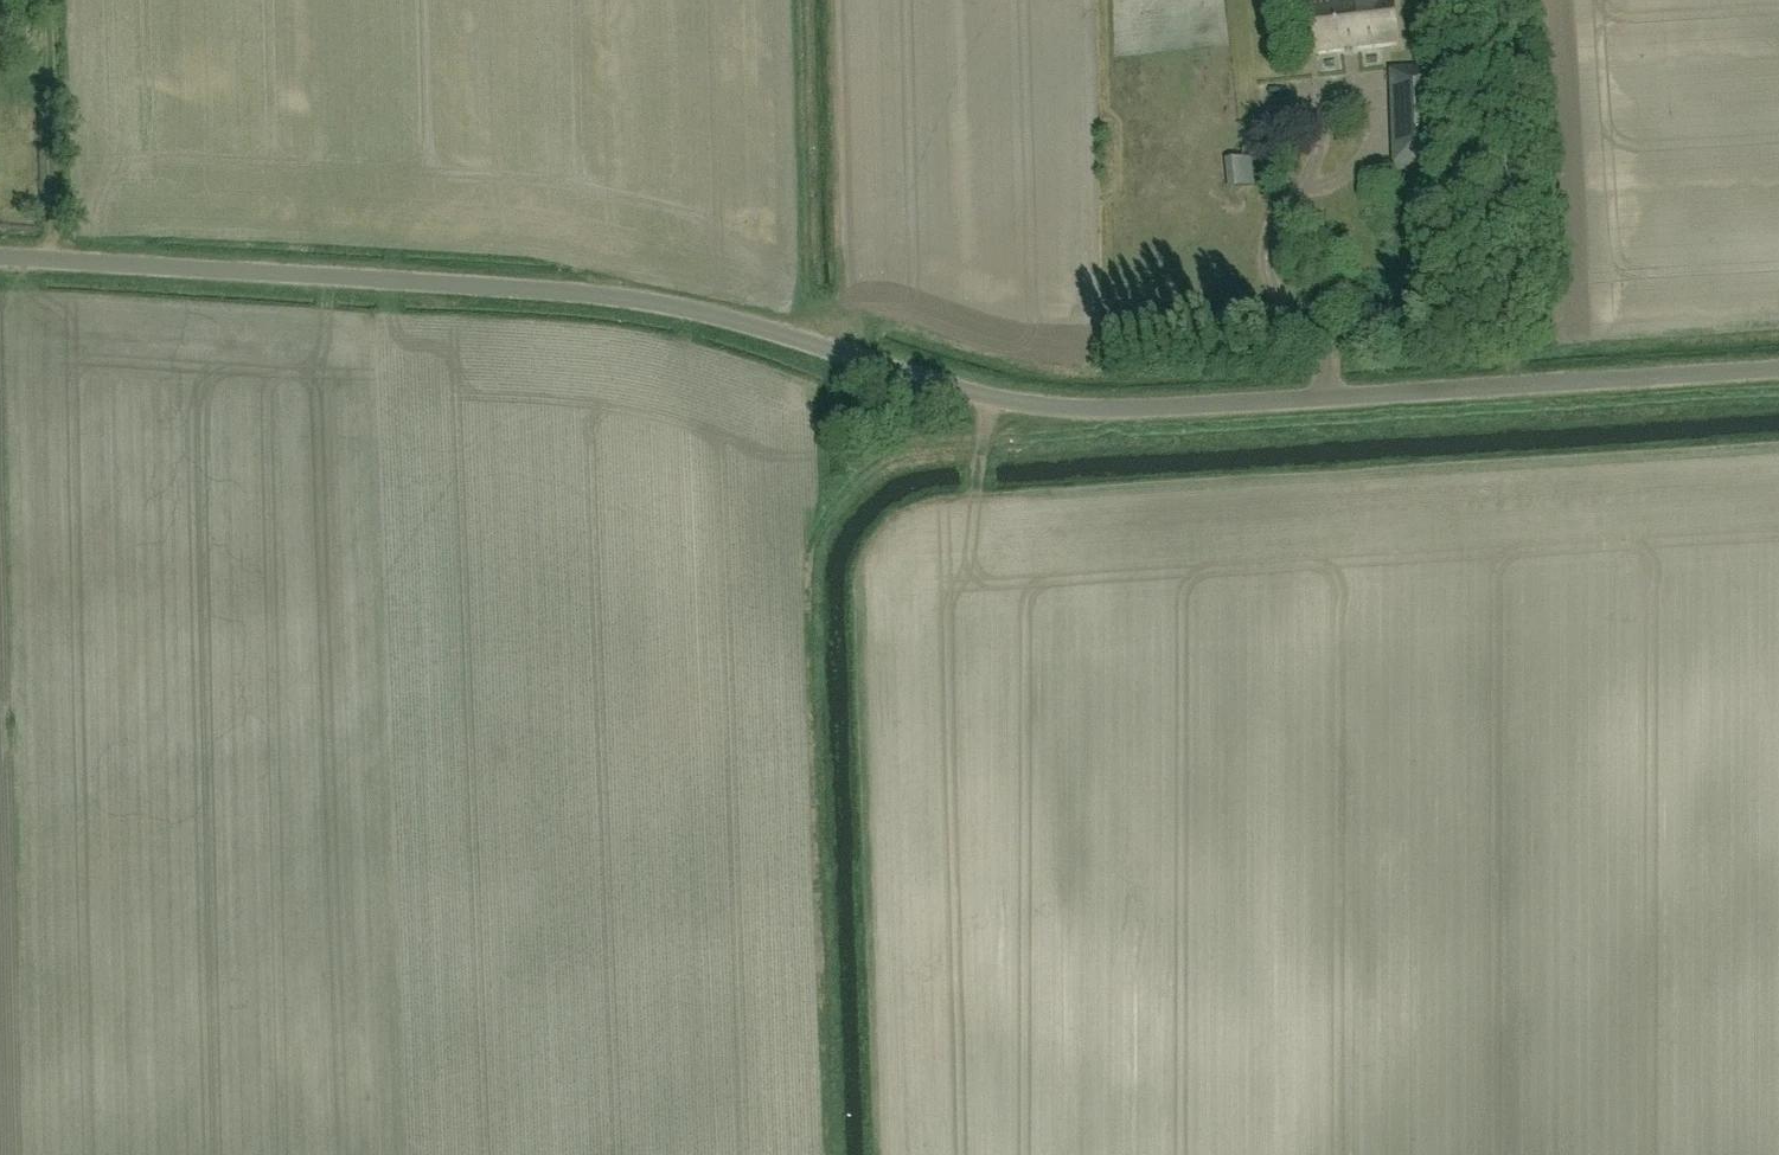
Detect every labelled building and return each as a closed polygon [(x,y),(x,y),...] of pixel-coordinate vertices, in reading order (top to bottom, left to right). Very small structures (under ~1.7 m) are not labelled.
[(1398,42),(1393,0),(1344,0),(1311,4),(1317,52),(1398,42)] [(1395,163),(1438,162),(1434,71),(1424,71),(1425,102),(1393,103),(1395,163)] [(1252,187),(1248,158),(1231,160),(1235,189),(1252,187)]
